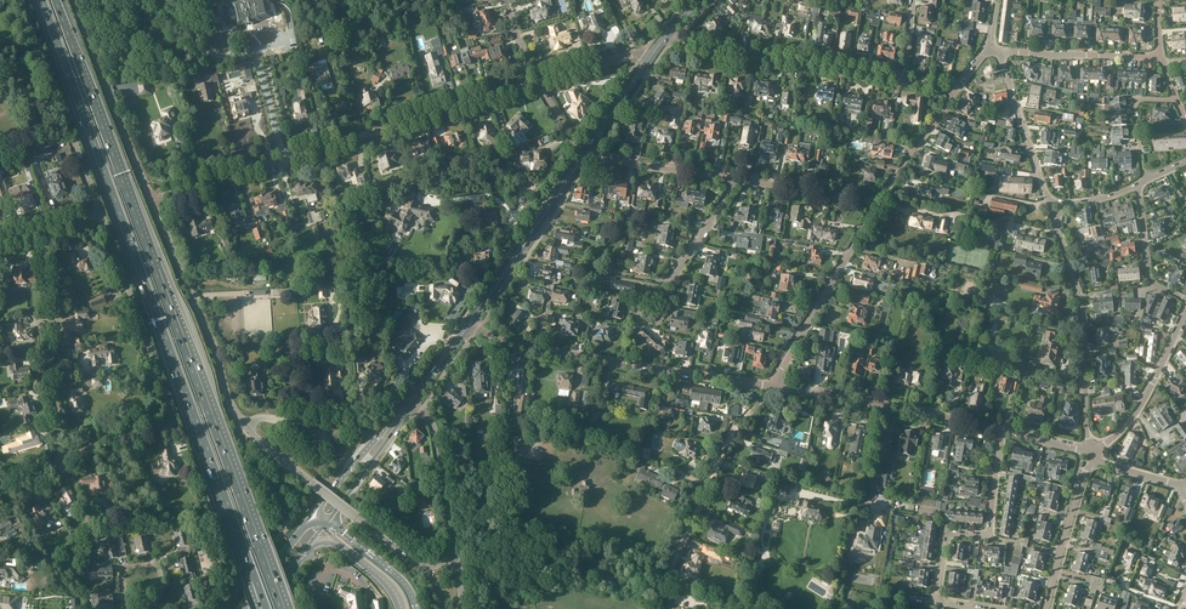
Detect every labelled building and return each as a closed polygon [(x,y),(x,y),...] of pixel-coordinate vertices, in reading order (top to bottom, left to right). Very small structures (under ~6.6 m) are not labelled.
[(238,29),(247,27),(248,29),(253,28),(252,25),(261,23),(260,20),(269,18),(268,12),(271,11),(269,4),(266,4),(265,0),(257,0),(256,0),(253,0),(247,1),(247,0),(240,0),(241,3),(232,5),(233,5),(223,8),(225,14),(222,14),(224,22),(226,22),(228,28),(237,26),(238,29)] [(533,19),(533,20),(536,19),(536,21),(549,17),(545,5),(545,6),(544,4),(551,2),(551,0),(535,0),(538,8),(534,9),(535,10),(531,12),(532,16),(531,17),(531,19),(532,19),(533,19)] [(626,4),(630,2),(636,13),(638,12),(639,14),(644,12),(643,10),(645,9),(640,0),(623,0),(626,4)] [(761,32),(763,21),(754,20),(755,17),(748,16),(748,15),(748,11),(750,11),(752,5),(751,5),(752,1),(759,3),(759,0),(748,0),(744,24),(753,25),(752,31),(761,32)] [(831,7),(838,8),(839,0),(832,0),(831,7)] [(970,12),(971,11),(984,13),(985,6),(978,4),(979,0),(973,0),(973,4),(972,3),(970,12)] [(807,15),(811,16),(813,6),(813,4),(799,2),(798,11),(807,12),(807,15)] [(922,6),(921,14),(934,15),(934,12),(933,12),(933,9),(940,9),(941,6),(933,5),(933,7),(922,6)] [(1145,7),(1125,5),(1124,19),(1139,20),(1139,22),(1144,22),(1144,20),(1145,20),(1145,7)] [(462,13),(474,11),(475,14),(478,13),(480,22),(492,18),(489,10),(481,12),(480,8),(474,10),(473,6),(461,8),(462,13)] [(736,12),(730,6),(727,9),(733,15),(736,12)] [(810,21),(815,22),(816,13),(819,14),(820,7),(813,6),(811,16),(810,21)] [(1172,6),(1173,22),(1185,21),(1185,8),(1178,9),(1178,6),(1172,6)] [(831,7),(829,17),(839,19),(840,9),(838,8),(831,7)] [(1004,9),(1002,21),(1009,21),(1010,10),(1004,9)] [(1100,9),(1095,9),(1095,16),(1094,16),(1094,25),(1099,25),(1099,23),(1100,23),(1101,22),(1101,19),(1100,17),(1099,17),(1111,17),(1111,15),(1112,11),(1111,11),(1111,10),(1100,9)] [(1049,23),(1053,23),(1053,25),(1053,38),(1060,38),(1061,26),(1061,21),(1053,21),(1054,11),(1050,11),(1050,16),(1049,23)] [(720,20),(724,15),(720,12),(709,23),(710,24),(707,27),(707,28),(707,29),(707,30),(708,30),(713,31),(712,33),(722,34),(723,27),(720,27),(719,23),(721,21),(720,20)] [(983,23),(984,14),(972,12),(971,21),(983,23)] [(867,13),(867,19),(872,20),(871,26),(878,27),(880,16),(874,15),(872,14),(867,13)] [(886,22),(900,24),(901,22),(902,21),(902,19),(901,18),(901,16),(889,14),(887,14),(886,22)] [(933,19),(934,15),(921,14),(921,17),(920,17),(919,22),(931,24),(932,19),(933,19)] [(593,36),(605,31),(602,23),(601,24),(598,17),(589,20),(588,19),(587,20),(586,16),(579,19),(579,20),(579,21),(580,21),(580,22),(580,23),(584,32),(591,30),(593,36)] [(780,32),(786,33),(785,35),(786,35),(786,36),(789,37),(789,36),(793,36),(793,34),(796,34),(796,32),(796,31),(796,30),(794,30),(794,27),(787,26),(789,17),(782,16),(780,32)] [(1026,28),(1031,29),(1030,37),(1038,37),(1038,21),(1037,20),(1031,20),(1031,16),(1026,16),(1026,19),(1025,19),(1024,25),(1026,25),(1026,28)] [(1038,37),(1045,38),(1046,23),(1049,23),(1050,16),(1046,16),(1046,20),(1038,20),(1038,21),(1038,37)] [(493,18),(492,18),(480,22),(481,26),(483,25),(486,32),(490,30),(489,28),(496,26),(493,18)] [(763,21),(761,32),(762,32),(762,34),(764,34),(765,33),(770,34),(771,28),(777,29),(778,23),(776,22),(772,21),(771,23),(763,21)] [(1002,21),(1001,32),(1008,33),(1009,21),(1002,21)] [(1076,24),(1075,39),(1082,39),(1083,22),(1076,22),(1076,24)] [(1090,40),(1090,29),(1093,29),(1093,22),(1083,22),(1082,39),(1090,40)] [(812,40),(816,40),(816,41),(815,41),(815,45),(822,46),(825,33),(826,33),(827,27),(826,26),(827,24),(826,24),(819,23),(817,35),(813,34),(812,40)] [(556,50),(558,50),(559,51),(562,50),(562,49),(565,48),(564,45),(572,43),(571,42),(572,41),(571,39),(570,39),(568,32),(568,30),(562,31),(563,33),(559,34),(558,29),(561,29),(560,24),(557,25),(556,25),(549,27),(556,50)] [(966,29),(966,25),(959,24),(959,28),(962,28),(961,34),(963,35),(962,45),(971,47),(973,34),(971,34),(972,30),(966,29)] [(1068,26),(1061,26),(1060,38),(1068,39),(1068,26)] [(1147,28),(1141,28),(1141,32),(1138,32),(1137,43),(1144,43),(1145,36),(1147,36),(1147,28)] [(1104,43),(1104,41),(1105,30),(1097,30),(1096,43),(1104,43)] [(1105,30),(1104,41),(1114,42),(1115,31),(1105,30)] [(1123,31),(1115,30),(1115,31),(1114,42),(1122,42),(1123,31)] [(1006,44),(1008,33),(1001,32),(1000,43),(1006,44)] [(1137,45),(1137,43),(1138,32),(1130,32),(1129,44),(1137,45)] [(832,37),(833,34),(826,33),(825,33),(822,46),(831,47),(832,37)] [(840,43),(839,51),(847,52),(848,49),(850,50),(852,35),(842,33),(841,36),(840,36),(839,43),(840,43)] [(888,43),(889,39),(890,34),(884,33),(883,39),(884,39),(884,43),(885,43),(884,48),(878,47),(877,58),(883,59),(883,57),(887,58),(889,43),(888,43)] [(890,34),(889,39),(888,43),(889,43),(887,58),(890,58),(890,60),(896,61),(898,50),(892,49),(892,44),(895,44),(896,36),(890,35),(890,34)] [(918,36),(917,45),(921,45),(920,56),(929,57),(931,47),(933,38),(932,38),(932,37),(923,36),(922,37),(918,36)] [(1184,36),(1171,37),(1173,50),(1185,49),(1184,36)] [(857,48),(857,49),(857,52),(862,53),(862,52),(868,53),(870,39),(859,38),(858,44),(857,45),(858,46),(858,47),(857,47),(857,48)] [(441,47),(439,39),(432,41),(433,49),(441,47)] [(937,55),(938,57),(937,63),(941,64),(942,64),(944,65),(945,64),(947,65),(949,58),(950,58),(952,49),(955,50),(956,46),(956,45),(957,42),(953,41),(952,43),(945,41),(943,51),(939,50),(939,52),(937,53),(937,55)] [(480,46),(476,48),(479,58),(485,56),(487,63),(496,60),(493,50),(486,52),(485,51),(482,52),(480,46)] [(468,47),(460,49),(465,66),(473,64),(472,60),(479,58),(476,48),(471,49),(471,51),(469,51),(468,47)] [(500,47),(493,50),(496,60),(501,59),(502,61),(506,59),(503,47),(500,47)] [(449,58),(452,68),(459,67),(459,68),(465,66),(460,49),(460,50),(451,52),(453,57),(449,58)] [(430,75),(434,86),(446,82),(442,71),(441,72),(437,57),(434,58),(433,54),(425,56),(427,62),(431,75),(430,75)] [(249,62),(238,65),(239,69),(244,68),(247,81),(253,79),(249,62)] [(317,75),(318,74),(321,85),(332,83),(329,73),(326,64),(319,66),(318,62),(314,63),(315,64),(308,66),(310,73),(316,71),(317,75)] [(397,68),(390,70),(393,80),(406,76),(405,74),(410,72),(407,64),(397,67),(397,68)] [(1023,69),(1024,71),(1026,72),(1036,73),(1037,66),(1025,64),(1024,66),(1023,67),(1023,69)] [(995,77),(998,73),(996,68),(992,65),(986,67),(984,71),(985,77),(990,79),(995,77)] [(1037,66),(1036,73),(1041,74),(1039,86),(1053,87),(1053,82),(1053,81),(1054,76),(1055,68),(1038,65),(1038,66),(1037,66)] [(683,84),(683,80),(684,80),(685,70),(670,68),(669,77),(669,78),(669,80),(663,79),(662,83),(672,85),(673,81),(672,81),(673,78),(676,79),(676,83),(683,84)] [(1067,83),(1074,83),(1074,90),(1078,90),(1078,83),(1078,80),(1078,77),(1074,77),(1074,68),(1067,68),(1067,69),(1067,81),(1067,83)] [(1053,81),(1053,82),(1062,82),(1062,81),(1067,81),(1067,69),(1059,69),(1059,76),(1054,76),(1053,81)] [(1107,82),(1107,81),(1107,88),(1113,89),(1113,87),(1113,81),(1114,76),(1107,76),(1107,69),(1099,69),(1099,70),(1099,81),(1107,82)] [(1127,81),(1132,82),(1132,70),(1125,69),(1124,83),(1127,83),(1127,81)] [(1078,90),(1083,91),(1083,86),(1089,86),(1089,81),(1089,70),(1082,70),(1081,80),(1078,80),(1078,83),(1078,90)] [(1089,81),(1099,81),(1099,70),(1098,70),(1089,70),(1089,81)] [(1136,84),(1139,84),(1140,70),(1132,70),(1132,82),(1136,82),(1136,84)] [(1147,71),(1140,70),(1139,84),(1141,84),(1141,82),(1146,83),(1146,80),(1151,80),(1151,73),(1147,72),(1147,71)] [(195,90),(201,88),(204,102),(213,100),(210,83),(204,85),(198,71),(191,74),(195,83),(194,84),(195,90)] [(375,71),(373,76),(380,79),(382,75),(375,71)] [(1025,79),(1037,81),(1037,85),(1039,86),(1041,74),(1036,73),(1026,72),(1025,79)] [(716,84),(718,77),(709,75),(708,77),(702,76),(702,75),(700,75),(700,74),(695,73),(694,77),(695,78),(694,85),(701,86),(700,90),(703,90),(703,91),(704,92),(704,91),(707,91),(708,86),(715,87),(716,84)] [(219,81),(217,74),(210,76),(212,83),(219,81)] [(373,76),(371,80),(378,84),(380,79),(373,76)] [(1151,93),(1160,94),(1161,81),(1160,81),(1160,79),(1159,76),(1154,76),(1153,78),(1152,81),(1151,93)] [(1185,88),(1185,76),(1177,79),(1181,90),(1185,88)] [(727,99),(730,99),(731,93),(732,93),(732,97),(733,97),(734,98),(736,98),(738,98),(739,93),(740,89),(743,90),(745,82),(741,81),(741,80),(734,79),(733,80),(730,79),(729,87),(730,87),(730,92),(729,91),(727,99)] [(138,82),(140,95),(149,93),(148,81),(138,82)] [(759,96),(763,97),(763,96),(765,83),(757,82),(755,95),(759,96)] [(773,100),(774,101),(775,97),(772,97),(774,85),(765,83),(763,96),(763,97),(762,101),(767,102),(768,101),(770,101),(773,102),(773,100)] [(1029,96),(1055,100),(1056,100),(1056,93),(1047,91),(1047,95),(1044,94),(1045,88),(1042,88),(1030,86),(1029,96)] [(372,107),(373,107),(374,108),(380,106),(376,92),(368,94),(366,87),(362,89),(365,100),(362,100),(364,107),(370,105),(370,106),(372,107)] [(830,101),(832,101),(834,90),(818,87),(817,99),(818,99),(819,100),(821,100),(827,101),(827,102),(829,102),(830,101)] [(568,101),(572,99),(574,103),(568,111),(572,114),(572,116),(574,117),(577,117),(580,119),(590,104),(579,96),(576,90),(570,92),(570,93),(566,95),(568,101)] [(660,90),(654,99),(662,104),(665,100),(668,102),(671,98),(660,90)] [(1005,92),(993,94),(998,116),(1011,114),(1008,99),(1007,99),(1005,92)] [(235,119),(249,116),(245,98),(252,96),(252,93),(244,95),(244,98),(230,101),(235,119)] [(783,93),(782,96),(781,104),(790,105),(792,95),(783,93)] [(843,106),(849,107),(848,110),(860,112),(861,107),(863,106),(863,103),(863,101),(862,100),(862,98),(856,97),(856,96),(847,94),(847,97),(845,97),(843,106)] [(966,96),(962,102),(972,109),(973,110),(976,106),(981,99),(975,95),(973,98),(968,95),(967,97),(966,96)] [(1040,101),(1049,102),(1049,106),(1056,107),(1056,105),(1061,105),(1062,100),(1061,100),(1056,100),(1055,100),(1029,96),(1027,105),(1039,107),(1040,101)] [(1104,97),(1104,99),(1104,105),(1110,105),(1110,106),(1125,105),(1125,102),(1126,102),(1125,99),(1114,100),(1115,102),(1110,103),(1109,103),(1109,99),(1109,97),(1104,97)] [(896,105),(902,106),(911,107),(911,105),(915,105),(915,108),(914,108),(914,112),(915,112),(914,117),(913,116),(912,123),(921,124),(922,109),(925,109),(925,106),(922,106),(923,100),(902,98),(897,98),(896,105)] [(657,111),(662,104),(654,99),(653,101),(651,100),(651,101),(649,100),(645,107),(650,110),(651,107),(657,111)] [(867,120),(872,121),(872,118),(876,118),(876,115),(881,116),(883,102),(875,101),(873,116),(868,115),(867,120)] [(296,120),(297,123),(308,121),(307,117),(308,116),(308,114),(307,113),(306,110),(305,111),(304,102),(294,104),(296,113),(294,113),(295,116),(294,117),(294,119),(296,120)] [(883,102),(881,116),(885,117),(885,118),(892,119),(893,112),(890,112),(891,104),(883,102)] [(967,115),(972,109),(962,102),(957,108),(967,115)] [(988,106),(989,103),(986,102),(984,105),(978,113),(981,115),(979,122),(990,125),(1006,128),(1012,128),(1013,128),(1013,122),(1012,122),(1007,121),(1006,121),(1006,122),(992,119),(993,115),(986,114),(990,107),(988,106)] [(156,131),(160,141),(166,139),(164,136),(171,134),(170,133),(173,132),(170,124),(177,122),(172,108),(162,111),(165,118),(153,123),(154,125),(152,126),(154,132),(156,131)] [(674,110),(673,117),(680,118),(683,118),(683,115),(684,115),(684,111),(681,110),(674,109),(674,110)] [(1164,122),(1164,125),(1166,125),(1176,126),(1169,110),(1164,110),(1164,109),(1157,109),(1154,109),(1154,117),(1160,117),(1160,119),(1163,122),(1164,122)] [(507,125),(512,130),(516,125),(519,128),(523,125),(528,130),(532,126),(523,117),(522,118),(518,114),(507,125)] [(678,127),(680,118),(673,117),(671,116),(670,126),(678,127)] [(685,133),(688,133),(688,134),(689,135),(691,135),(692,135),(692,134),(695,135),(695,130),(700,131),(700,126),(702,117),(698,116),(697,122),(699,122),(698,125),(696,125),(697,124),(686,122),(686,127),(686,128),(685,133)] [(730,116),(729,123),(741,125),(741,124),(750,125),(751,120),(742,118),(730,116)] [(704,131),(708,132),(707,139),(712,140),(713,141),(715,141),(716,140),(718,134),(719,133),(720,128),(710,126),(710,124),(711,124),(712,118),(706,117),(704,131)] [(950,123),(952,124),(951,126),(962,131),(963,129),(964,129),(965,127),(964,127),(965,126),(952,119),(950,123)] [(628,136),(629,136),(631,138),(636,139),(637,138),(639,138),(640,133),(644,134),(646,121),(639,120),(642,121),(642,122),(633,120),(632,122),(631,123),(630,123),(628,136)] [(482,128),(480,139),(489,142),(491,146),(500,143),(495,128),(492,129),(491,126),(490,127),(488,122),(481,124),(482,128)] [(827,123),(826,132),(834,133),(835,125),(827,123)] [(778,145),(784,146),(787,125),(780,124),(779,132),(780,133),(779,139),(778,144),(778,145)] [(945,130),(948,131),(947,132),(959,138),(959,137),(961,138),(962,137),(964,132),(962,131),(951,126),(950,128),(947,126),(945,130)] [(751,146),(753,135),(756,135),(757,130),(744,128),(741,145),(743,145),(743,148),(748,149),(749,146),(751,146)] [(1112,131),(1111,135),(1111,136),(1113,136),(1113,135),(1128,134),(1128,128),(1117,129),(1113,129),(1113,130),(1111,130),(1112,131)] [(1006,145),(1007,140),(1015,141),(1017,131),(1006,129),(1003,139),(999,138),(998,143),(999,143),(1000,143),(1002,143),(1002,144),(1006,145)] [(506,131),(502,133),(508,153),(518,148),(508,138),(506,131)] [(671,144),(673,133),(659,131),(657,141),(661,142),(661,143),(667,144),(667,143),(671,144)] [(890,133),(881,132),(880,140),(889,141),(890,133)] [(1043,132),(1042,139),(1056,140),(1059,140),(1060,135),(1053,134),(1053,133),(1043,132)] [(453,133),(444,136),(446,142),(448,142),(450,147),(457,145),(456,144),(464,142),(462,137),(461,137),(460,133),(454,135),(453,133)] [(1171,148),(1179,148),(1185,148),(1185,133),(1178,133),(1171,133),(1167,134),(1163,134),(1154,134),(1155,151),(1169,150),(1169,149),(1171,148)] [(938,139),(937,141),(950,147),(951,147),(953,147),(958,149),(960,146),(953,143),(954,141),(950,140),(940,135),(938,134),(937,138),(938,139)] [(1122,145),(1121,141),(1129,140),(1129,139),(1131,139),(1131,136),(1128,136),(1128,134),(1113,135),(1113,136),(1111,136),(1112,146),(1122,145)] [(413,145),(416,156),(427,152),(428,156),(433,154),(429,140),(413,145)] [(957,153),(960,154),(960,157),(959,156),(959,159),(969,163),(972,153),(961,150),(958,149),(953,147),(951,147),(950,147),(937,141),(934,146),(936,147),(935,147),(939,149),(939,148),(945,151),(945,150),(952,154),(953,152),(956,153),(957,153)] [(763,158),(767,159),(770,143),(765,142),(765,145),(761,144),(759,154),(764,155),(763,158)] [(770,143),(767,159),(775,160),(776,157),(778,145),(778,144),(770,143)] [(34,156),(52,153),(50,144),(32,148),(34,156)] [(873,149),(872,152),(879,153),(883,156),(891,157),(893,149),(891,149),(892,147),(874,144),(873,147),(872,147),(872,149),(873,149)] [(787,160),(791,161),(791,162),(793,162),(794,161),(795,161),(796,156),(797,150),(797,146),(793,145),(792,149),(788,149),(787,160)] [(1088,169),(1091,169),(1091,171),(1092,171),(1092,173),(1096,173),(1099,173),(1100,146),(1097,145),(1097,156),(1097,157),(1097,158),(1096,158),(1096,159),(1092,159),(1092,162),(1089,162),(1088,169)] [(795,161),(796,163),(798,163),(799,162),(803,163),(803,162),(807,163),(807,158),(808,158),(810,148),(797,146),(797,150),(796,156),(795,161)] [(1100,146),(1099,173),(1103,173),(1107,173),(1107,171),(1107,160),(1104,160),(1104,153),(1103,153),(1103,146),(1100,146)] [(1003,151),(1000,150),(999,160),(1019,163),(1020,154),(1016,153),(1017,150),(1004,148),(1003,151)] [(512,157),(518,154),(516,151),(507,155),(509,160),(512,159),(513,158),(512,157)] [(521,155),(521,163),(522,163),(522,167),(530,167),(530,163),(531,163),(531,162),(535,162),(535,167),(535,169),(536,170),(539,170),(539,169),(539,167),(546,166),(546,159),(543,159),(543,152),(535,152),(526,152),(526,155),(521,155)] [(1118,154),(1120,171),(1131,169),(1131,166),(1130,156),(1133,156),(1133,152),(1130,153),(1118,154)] [(1046,153),(1046,159),(1062,161),(1062,160),(1065,161),(1066,158),(1063,157),(1063,155),(1046,153)] [(381,164),(383,171),(395,167),(395,166),(400,164),(397,154),(392,155),(391,155),(386,157),(385,155),(384,154),(382,155),(381,156),(381,158),(383,164),(381,164)] [(928,171),(945,176),(948,164),(926,158),(923,170),(924,170),(923,172),(923,173),(926,174),(927,173),(928,171)] [(820,165),(819,165),(818,173),(828,175),(829,167),(824,166),(825,160),(821,159),(820,165)] [(1061,167),(1062,161),(1046,159),(1045,165),(1061,167)] [(957,167),(961,168),(967,170),(970,171),(972,165),(958,161),(957,165),(957,167)] [(1001,167),(983,164),(982,170),(1000,174),(1001,167)] [(351,177),(355,189),(369,185),(365,173),(359,175),(357,169),(352,171),(350,169),(349,165),(337,168),(339,174),(348,179),(351,177)] [(867,184),(870,185),(871,182),(875,182),(877,168),(869,167),(869,169),(866,169),(864,180),(867,181),(867,184)] [(1018,171),(1001,167),(1000,174),(1000,178),(999,178),(999,193),(1006,193),(1031,195),(1031,180),(1018,179),(1018,176),(1017,176),(1018,171)] [(1054,175),(1054,178),(1055,189),(1056,189),(1058,190),(1061,190),(1062,188),(1063,188),(1062,179),(1068,178),(1067,169),(1062,170),(1062,174),(1054,175)] [(54,183),(48,185),(53,198),(56,197),(57,201),(63,199),(62,196),(61,196),(60,193),(65,191),(62,182),(63,181),(59,171),(50,174),(51,177),(54,183)] [(1086,178),(1082,178),(1082,181),(1075,182),(1075,186),(1077,186),(1077,191),(1081,191),(1082,191),(1083,191),(1084,190),(1088,190),(1086,180),(1086,178)] [(627,202),(628,197),(625,197),(627,184),(619,182),(619,184),(617,196),(616,201),(627,202)] [(308,183),(303,184),(309,204),(309,203),(318,201),(316,194),(317,194),(314,184),(309,186),(308,183)] [(612,195),(617,196),(619,184),(610,183),(608,196),(612,197),(612,195)] [(296,196),(293,197),(294,203),(305,200),(309,213),(307,214),(311,226),(317,224),(316,223),(315,223),(312,212),(309,204),(303,184),(295,187),(296,191),(295,193),(296,196)] [(935,199),(936,193),(948,195),(950,187),(942,186),(941,189),(919,184),(916,198),(931,201),(932,198),(935,199)] [(20,198),(22,206),(23,206),(25,210),(29,209),(29,208),(34,207),(31,195),(29,195),(29,194),(31,193),(24,185),(8,190),(10,200),(20,197),(20,198)] [(638,205),(641,203),(641,199),(646,200),(647,198),(648,187),(640,185),(638,199),(636,198),(636,197),(632,196),(632,198),(631,205),(631,206),(635,207),(635,204),(638,205)] [(648,186),(648,187),(647,198),(651,199),(651,201),(655,201),(657,187),(648,186)] [(1165,186),(1157,190),(1161,200),(1170,196),(1167,190),(1167,191),(1165,186)] [(574,200),(577,200),(577,201),(579,202),(580,201),(583,202),(583,204),(588,205),(589,202),(588,202),(589,197),(588,197),(589,191),(576,189),(575,189),(574,190),(574,192),(575,193),(574,200)] [(1152,203),(1161,200),(1157,190),(1149,193),(1150,198),(1152,203)] [(675,206),(682,207),(682,205),(687,206),(687,208),(688,208),(689,203),(693,203),(695,192),(687,191),(687,192),(685,191),(683,200),(677,199),(675,206)] [(700,193),(695,192),(693,203),(692,208),(703,210),(706,192),(700,191),(700,193)] [(266,196),(265,196),(269,207),(274,206),(274,208),(278,206),(281,213),(283,212),(289,210),(287,204),(281,205),(280,202),(277,203),(276,197),(277,197),(276,193),(269,195),(268,194),(266,195),(266,196)] [(255,209),(256,213),(257,218),(265,215),(264,212),(269,210),(268,208),(269,207),(265,196),(265,195),(259,197),(260,198),(255,199),(256,203),(257,203),(259,208),(255,209)] [(389,211),(384,220),(398,228),(398,229),(398,230),(398,231),(399,232),(400,233),(401,233),(402,233),(404,233),(405,233),(406,232),(407,230),(411,221),(413,221),(414,221),(415,220),(416,218),(417,218),(433,221),(436,209),(419,205),(420,200),(414,199),(414,200),(412,199),(411,199),(410,199),(409,200),(408,201),(405,206),(398,216),(389,211)] [(1017,205),(992,199),(990,212),(1003,215),(1004,210),(1016,213),(1017,205)] [(767,210),(768,210),(766,217),(778,219),(777,225),(778,225),(776,232),(782,233),(786,212),(781,211),(782,206),(769,203),(768,205),(767,205),(766,206),(765,206),(765,207),(765,208),(766,209),(767,210)] [(1159,217),(1166,214),(1163,208),(1166,207),(1165,203),(1159,206),(1160,209),(1156,210),(1159,217)] [(236,204),(229,206),(232,215),(231,215),(234,222),(236,228),(242,226),(243,230),(245,229),(247,222),(246,218),(242,219),(243,218),(241,212),(243,212),(241,204),(237,205),(236,204)] [(368,209),(357,204),(353,212),(355,213),(353,217),(359,220),(361,216),(363,217),(365,214),(366,215),(367,213),(366,212),(368,209)] [(1132,204),(1121,207),(1124,221),(1132,219),(1135,218),(1132,204)] [(790,222),(797,224),(796,229),(807,231),(809,223),(803,222),(806,209),(792,206),(790,222)] [(988,209),(971,206),(969,213),(986,216),(988,209)] [(844,208),(836,207),(835,214),(843,216),(844,208)] [(1110,209),(1112,216),(1113,223),(1115,223),(1115,225),(1116,225),(1116,226),(1116,227),(1123,226),(1122,224),(1122,222),(1124,221),(1121,207),(1110,209)] [(737,221),(746,223),(749,210),(742,208),(741,214),(738,213),(737,221)] [(1100,212),(1102,219),(1112,216),(1110,209),(1100,212)] [(292,219),(289,210),(283,212),(286,224),(284,224),(285,227),(287,227),(287,226),(288,226),(293,225),(292,219)] [(756,211),(749,210),(746,223),(752,224),(750,234),(758,235),(760,221),(754,220),(756,211)] [(1084,227),(1084,228),(1085,228),(1087,228),(1088,227),(1093,226),(1091,210),(1076,213),(1077,218),(1082,217),(1083,227),(1084,227)] [(576,220),(588,222),(590,213),(578,211),(576,220)] [(314,212),(312,212),(315,223),(316,223),(322,221),(320,212),(315,214),(314,212)] [(497,212),(479,214),(481,230),(498,228),(497,217),(498,217),(500,223),(505,222),(503,213),(497,214),(498,215),(497,215),(497,212)] [(919,214),(913,213),(912,217),(910,217),(908,226),(924,229),(931,230),(934,218),(919,215),(919,214)] [(1104,228),(1110,226),(1111,226),(1113,225),(1114,225),(1115,225),(1115,223),(1113,223),(1112,216),(1102,219),(1104,228)] [(651,224),(658,226),(658,225),(659,218),(652,217),(652,218),(651,221),(651,224)] [(199,219),(188,223),(193,238),(204,235),(204,233),(214,230),(210,219),(200,222),(199,219)] [(1122,222),(1122,224),(1129,223),(1131,236),(1141,234),(1139,221),(1132,222),(1132,219),(1124,221),(1122,222)] [(1154,230),(1164,228),(1166,228),(1164,220),(1153,222),(1154,230)] [(935,233),(940,233),(940,234),(945,235),(946,230),(947,230),(949,222),(943,221),(941,230),(936,229),(935,233)] [(245,229),(246,229),(251,229),(252,231),(254,231),(254,232),(253,232),(254,236),(255,235),(257,242),(267,239),(264,230),(262,230),(262,228),(261,228),(258,229),(255,222),(247,222),(245,229)] [(1005,233),(1013,235),(1013,233),(1014,232),(1016,223),(1007,222),(1006,226),(1004,226),(1003,231),(1005,232),(1005,233)] [(658,226),(657,230),(663,231),(662,235),(672,237),(674,228),(658,225),(658,226)] [(813,238),(823,239),(825,227),(815,225),(813,235),(808,234),(806,242),(812,243),(813,238)] [(831,228),(825,227),(823,239),(834,241),(836,231),(831,230),(831,228)] [(1087,244),(1094,244),(1105,242),(1104,237),(1103,237),(1101,228),(1100,228),(1092,229),(1093,237),(1094,239),(1086,240),(1087,244)] [(1165,235),(1164,228),(1154,230),(1155,233),(1154,233),(1155,239),(1160,237),(1160,236),(1165,235)] [(986,239),(996,242),(997,242),(999,237),(1000,233),(993,230),(992,232),(989,231),(986,239)] [(562,244),(567,245),(568,242),(573,243),(575,234),(558,231),(557,232),(556,232),(554,235),(554,238),(556,238),(555,240),(563,241),(562,244)] [(1014,232),(1013,233),(1014,233),(1014,235),(1015,237),(1016,237),(1018,238),(1016,247),(1018,248),(1017,252),(1022,253),(1023,249),(1043,253),(1046,241),(1019,235),(1018,236),(1017,236),(1017,233),(1016,231),(1015,231),(1014,232)] [(741,238),(737,238),(736,247),(747,249),(747,247),(755,248),(757,236),(742,233),(741,238)] [(1105,236),(1106,241),(1109,241),(1118,240),(1117,233),(1105,236)] [(672,238),(672,237),(662,235),(660,246),(673,248),(674,241),(672,241),(672,238)] [(1001,237),(999,237),(997,242),(996,242),(994,248),(993,252),(996,253),(997,249),(998,249),(1001,237)] [(1118,240),(1109,241),(1109,246),(1113,246),(1117,245),(1118,247),(1121,246),(1121,247),(1120,247),(1121,249),(1122,249),(1122,251),(1135,249),(1135,248),(1135,247),(1135,245),(1134,244),(1134,243),(1128,244),(1128,243),(1121,244),(1120,244),(1119,239),(1118,240)] [(626,240),(624,247),(632,248),(634,241),(626,240)] [(1085,249),(1086,258),(1101,256),(1100,250),(1109,249),(1109,247),(1109,246),(1109,241),(1106,241),(1105,242),(1094,244),(1094,247),(1089,248),(1085,249)] [(553,262),(556,262),(557,260),(557,259),(559,249),(561,250),(565,251),(566,248),(556,246),(555,248),(548,247),(547,253),(545,252),(544,261),(553,262)] [(631,255),(632,248),(624,247),(623,254),(631,255)] [(818,253),(819,249),(810,247),(809,255),(808,260),(815,261),(815,264),(820,264),(822,253),(818,253)] [(1129,257),(1129,256),(1130,256),(1131,258),(1134,257),(1136,256),(1135,253),(1136,252),(1136,250),(1135,250),(1135,249),(1122,251),(1123,258),(1129,257)] [(706,256),(705,265),(715,267),(716,262),(721,263),(724,251),(717,250),(715,257),(711,256),(712,255),(707,255),(707,256),(706,256)] [(1110,251),(1110,262),(1122,262),(1121,257),(1116,258),(1115,251),(1112,251),(1110,251)] [(75,252),(69,254),(71,262),(72,262),(74,268),(76,267),(78,273),(85,271),(85,272),(87,272),(88,272),(90,271),(91,270),(94,269),(95,268),(95,266),(94,264),(93,263),(92,263),(90,259),(81,262),(81,260),(78,261),(75,252)] [(476,268),(484,267),(484,270),(488,270),(488,267),(489,267),(488,260),(489,260),(489,259),(490,258),(490,256),(489,255),(489,254),(474,255),(476,268)] [(1028,262),(1027,262),(1028,256),(1016,254),(1014,265),(1027,267),(1026,273),(1033,274),(1032,278),(1040,279),(1042,264),(1028,262)] [(1172,256),(1166,254),(1165,257),(1170,259),(1170,260),(1179,263),(1181,260),(1172,256)] [(640,261),(639,265),(651,267),(653,259),(638,256),(637,260),(640,261)] [(883,260),(866,256),(864,263),(863,262),(862,268),(870,270),(870,269),(880,271),(880,270),(881,270),(883,269),(884,263),(883,261),(883,260)] [(651,267),(639,265),(636,264),(635,269),(636,269),(635,273),(648,276),(650,267),(650,268),(651,267)] [(928,277),(929,277),(930,279),(933,280),(935,278),(936,276),(935,273),(936,269),(930,267),(920,264),(920,265),(919,268),(914,266),(913,266),(912,271),(906,270),(905,274),(904,279),(911,280),(912,278),(919,279),(920,275),(928,277)] [(1178,269),(1177,270),(1176,270),(1175,270),(1174,274),(1184,278),(1185,277),(1185,275),(1185,274),(1185,271),(1181,269),(1181,266),(1175,264),(1174,267),(1175,268),(1178,269)] [(545,277),(550,278),(549,280),(556,281),(558,274),(552,273),(552,269),(562,271),(562,267),(549,265),(548,269),(541,268),(539,278),(545,279),(545,277)] [(709,283),(717,284),(724,286),(725,279),(718,278),(717,276),(714,275),(715,267),(705,265),(704,270),(701,269),(700,275),(710,277),(709,283)] [(775,282),(780,283),(793,285),(794,278),(787,277),(788,275),(782,274),(783,268),(775,266),(775,271),(777,271),(775,282)] [(1100,267),(1090,269),(1092,284),(1102,283),(1101,279),(1102,279),(1100,267)] [(1139,269),(1118,271),(1119,282),(1140,281),(1139,269)] [(14,281),(14,285),(35,283),(35,277),(26,278),(25,271),(13,271),(14,274),(12,274),(13,281),(14,281)] [(253,272),(254,282),(266,281),(265,271),(253,272)] [(891,279),(902,282),(904,273),(893,271),(891,279)] [(1168,282),(1171,283),(1175,285),(1176,283),(1184,286),(1185,281),(1183,280),(1184,278),(1174,274),(1171,273),(1168,282)] [(610,282),(611,275),(604,274),(602,281),(610,282)] [(461,282),(453,276),(450,281),(457,287),(461,282)] [(872,291),(875,280),(855,276),(852,286),(861,288),(860,290),(871,292),(871,290),(872,291)] [(613,291),(614,291),(615,290),(634,294),(635,285),(616,282),(615,285),(612,284),(612,288),(613,291)] [(792,293),(793,285),(780,283),(778,292),(784,293),(785,292),(792,293)] [(544,303),(545,298),(548,299),(548,296),(550,286),(543,285),(543,288),(538,287),(538,291),(532,290),(530,300),(544,303)] [(688,285),(687,294),(697,296),(698,292),(702,292),(703,288),(688,285)] [(446,303),(447,301),(452,304),(454,301),(455,302),(458,298),(457,297),(459,295),(451,289),(450,289),(447,287),(437,287),(437,286),(431,286),(431,300),(437,300),(437,299),(440,299),(446,303)] [(551,301),(566,303),(568,292),(557,290),(557,287),(550,286),(548,296),(552,297),(551,301)] [(319,299),(327,298),(326,289),(318,289),(319,299)] [(747,295),(752,296),(751,300),(759,301),(759,300),(762,301),(760,310),(762,310),(777,313),(778,313),(780,306),(771,304),(771,302),(772,302),(772,298),(770,297),(760,295),(760,294),(752,293),(747,292),(747,295)] [(1058,296),(1058,294),(1052,293),(1051,293),(1047,292),(1045,298),(1035,296),(1033,306),(1037,307),(1035,313),(1050,317),(1051,314),(1056,315),(1061,298),(1058,297),(1058,296)] [(695,306),(697,296),(687,294),(686,298),(683,298),(682,304),(695,306)] [(859,303),(868,305),(870,296),(861,294),(859,303)] [(1095,312),(1095,314),(1096,314),(1101,314),(1101,313),(1101,311),(1104,311),(1103,294),(1099,294),(1100,298),(1100,299),(1093,300),(1095,312)] [(1104,294),(1103,294),(1104,311),(1109,311),(1109,313),(1110,313),(1113,313),(1113,312),(1113,310),(1112,294),(1107,295),(1107,299),(1104,299),(1104,294)] [(1148,304),(1170,314),(1174,304),(1163,300),(1161,305),(1158,303),(1160,299),(1152,295),(1151,296),(1148,304)] [(104,296),(88,302),(90,308),(92,308),(92,309),(106,304),(103,297),(104,296)] [(613,297),(611,306),(614,306),(613,312),(612,312),(611,317),(623,319),(624,310),(625,311),(626,305),(619,304),(620,299),(613,297)] [(982,299),(979,307),(985,310),(988,301),(982,299)] [(1126,299),(1125,310),(1140,311),(1141,300),(1126,299)] [(854,304),(853,308),(851,313),(850,312),(849,313),(848,314),(848,315),(848,316),(848,317),(848,322),(848,323),(852,324),(853,323),(853,322),(865,325),(869,308),(859,305),(854,304)] [(1156,319),(1156,318),(1166,322),(1170,314),(1148,304),(1144,313),(1145,313),(1143,324),(1151,325),(1152,318),(1156,319)] [(515,309),(518,311),(510,322),(517,328),(525,316),(523,314),(526,310),(518,305),(515,309)] [(310,326),(316,326),(316,327),(325,326),(324,308),(315,309),(316,319),(310,319),(310,326)] [(745,320),(753,322),(762,324),(763,320),(766,319),(775,321),(774,324),(782,326),(783,321),(775,320),(777,313),(762,310),(760,318),(746,315),(745,320)] [(63,324),(64,333),(71,332),(73,332),(74,331),(76,331),(76,332),(79,331),(79,330),(82,330),(82,321),(81,321),(81,320),(90,319),(90,311),(75,312),(76,322),(72,322),(72,323),(63,324)] [(670,326),(687,330),(689,319),(694,320),(696,313),(685,311),(684,316),(681,316),(682,314),(674,313),(673,315),(672,315),(670,326)] [(403,314),(388,333),(398,341),(409,328),(413,323),(417,319),(409,313),(406,317),(403,314)] [(569,336),(569,335),(571,322),(567,322),(567,320),(560,319),(559,325),(563,326),(561,335),(569,336)] [(751,328),(753,322),(745,320),(737,319),(736,325),(751,328)] [(569,335),(569,336),(570,337),(573,337),(574,336),(577,337),(579,329),(582,329),(583,323),(576,322),(576,323),(571,322),(569,335)] [(593,341),(594,342),(596,342),(597,341),(603,342),(604,340),(604,338),(606,325),(600,324),(599,327),(595,326),(595,332),(594,332),(593,341)] [(614,337),(615,332),(618,333),(619,327),(606,324),(606,325),(604,338),(604,340),(612,342),(613,337),(614,337)] [(1141,330),(1144,331),(1143,336),(1146,336),(1146,338),(1149,339),(1149,342),(1157,343),(1157,335),(1150,334),(1150,333),(1151,333),(1152,330),(1147,328),(1145,327),(1143,325),(1142,324),(1140,324),(1139,328),(1140,330),(1141,330)] [(13,325),(14,338),(17,337),(18,341),(24,341),(24,339),(34,339),(33,330),(22,331),(21,325),(13,325)] [(748,339),(762,341),(763,337),(764,338),(765,337),(765,334),(764,334),(764,333),(764,329),(758,328),(759,326),(754,325),(753,330),(749,329),(748,333),(747,333),(747,334),(748,335),(748,339)] [(1097,330),(1098,345),(1110,344),(1109,333),(1119,332),(1119,326),(1116,326),(1116,327),(1113,327),(1106,327),(1107,328),(1097,330)] [(423,339),(409,328),(398,341),(393,347),(407,359),(423,339)] [(653,346),(652,351),(657,352),(657,351),(666,353),(667,344),(669,345),(670,344),(671,345),(672,337),(667,336),(666,339),(663,339),(662,342),(657,341),(650,334),(643,328),(638,334),(648,343),(649,342),(651,342),(653,346)] [(697,334),(696,343),(700,344),(700,348),(700,349),(704,350),(706,351),(708,352),(709,351),(709,350),(711,350),(714,334),(712,333),(711,331),(706,330),(705,331),(705,332),(703,331),(702,332),(699,331),(698,334),(697,334)] [(834,332),(821,330),(819,341),(829,342),(829,337),(833,337),(834,332)] [(1047,335),(1044,348),(1043,348),(1041,356),(1042,356),(1041,364),(1056,368),(1058,362),(1056,362),(1058,350),(1056,349),(1058,342),(1054,341),(1055,337),(1056,332),(1047,330),(1046,335),(1047,335)] [(71,343),(71,337),(75,339),(76,342),(75,342),(76,349),(77,349),(78,352),(84,351),(84,348),(82,348),(82,346),(84,345),(83,340),(71,334),(71,332),(64,333),(64,335),(64,338),(62,338),(59,338),(58,338),(59,345),(70,344),(70,343),(71,343)] [(677,355),(688,357),(689,350),(694,351),(696,341),(686,340),(685,343),(679,342),(677,355)] [(1139,357),(1147,358),(1147,363),(1154,364),(1157,343),(1149,342),(1148,348),(1140,347),(1139,357)] [(296,345),(284,344),(283,351),(295,353),(296,345)] [(100,349),(90,350),(91,359),(92,359),(93,367),(99,367),(98,358),(108,357),(110,365),(116,364),(113,348),(108,349),(107,345),(99,346),(100,349)] [(745,353),(755,355),(753,366),(763,368),(766,356),(761,355),(763,349),(757,348),(757,347),(747,345),(745,353)] [(738,359),(742,360),(744,347),(739,346),(738,350),(731,349),(731,351),(726,350),(725,356),(730,357),(728,364),(730,364),(729,366),(734,367),(734,365),(737,366),(738,359)] [(827,350),(826,354),(822,353),(822,356),(820,355),(818,372),(831,374),(832,364),(831,364),(832,357),(833,357),(833,351),(827,350)] [(1176,357),(1180,363),(1182,362),(1184,364),(1181,366),(1182,367),(1185,364),(1185,353),(1184,351),(1176,357)] [(965,372),(967,358),(958,356),(956,368),(942,365),(938,381),(944,382),(943,386),(956,389),(957,382),(962,383),(964,372),(965,372)] [(862,370),(868,371),(868,367),(863,366),(864,361),(862,360),(861,360),(855,359),(854,364),(855,364),(855,365),(853,365),(851,375),(861,377),(862,370)] [(870,359),(868,367),(868,371),(873,372),(873,370),(878,371),(880,361),(870,359)] [(1095,365),(1096,366),(1096,367),(1098,367),(1103,367),(1110,367),(1110,362),(1107,362),(1107,359),(1096,359),(1096,361),(1095,363),(1095,365)] [(12,365),(9,365),(10,372),(12,371),(13,380),(30,377),(29,368),(19,370),(18,363),(12,364),(12,365)] [(489,363),(471,364),(471,368),(474,368),(474,377),(476,377),(482,377),(487,377),(494,376),(494,371),(490,371),(490,374),(487,374),(487,368),(489,367),(489,363)] [(364,372),(379,384),(385,376),(371,364),(364,372)] [(338,370),(338,374),(335,374),(334,365),(325,366),(326,379),(325,379),(325,384),(327,384),(327,388),(339,387),(338,383),(336,383),(335,379),(342,378),(342,370),(338,370)] [(507,373),(508,373),(508,374),(509,374),(508,378),(515,379),(513,388),(521,389),(523,375),(524,376),(524,375),(525,375),(526,369),(525,368),(520,367),(515,366),(509,366),(507,366),(507,373)] [(1098,367),(1098,377),(1107,377),(1107,373),(1114,373),(1114,366),(1110,367),(1103,367),(1098,367)] [(263,394),(262,391),(264,391),(263,389),(264,389),(263,384),(261,384),(260,370),(259,368),(258,367),(253,367),(252,369),(252,370),(252,375),(252,379),(250,379),(252,396),(254,395),(254,397),(257,396),(257,395),(263,394)] [(808,379),(808,376),(809,375),(809,374),(809,373),(809,367),(805,367),(804,367),(801,367),(800,367),(799,370),(797,370),(796,378),(808,379)] [(1123,376),(1125,376),(1136,376),(1136,367),(1123,367),(1123,376)] [(289,384),(291,372),(285,371),(283,383),(289,384)] [(909,384),(922,386),(923,383),(924,382),(924,379),(924,378),(924,375),(915,373),(913,372),(913,375),(905,373),(904,377),(896,375),(894,384),(903,386),(904,385),(909,386),(909,384)] [(573,376),(571,376),(571,375),(569,375),(566,375),(565,374),(563,374),(561,374),(561,379),(559,379),(557,380),(557,382),(558,384),(558,385),(560,386),(559,389),(571,391),(573,376)] [(1136,377),(1136,376),(1125,376),(1125,386),(1136,386),(1136,377)] [(476,377),(474,377),(475,385),(488,384),(487,377),(482,377),(476,377)] [(103,386),(102,378),(92,379),(93,387),(103,386)] [(1006,396),(1006,395),(1007,395),(1008,395),(1009,395),(1010,393),(1011,393),(1014,382),(1001,379),(998,393),(1002,394),(1002,395),(1006,396)] [(1040,388),(1045,389),(1045,387),(1048,388),(1049,385),(1050,385),(1050,383),(1038,380),(1037,386),(1040,386),(1040,388)] [(1168,394),(1175,398),(1177,394),(1181,396),(1185,388),(1185,387),(1185,383),(1184,380),(1178,384),(1170,380),(1165,388),(1170,390),(1168,394)] [(610,394),(610,391),(622,393),(622,394),(635,397),(641,398),(639,409),(647,410),(650,390),(634,388),(634,387),(607,382),(605,393),(610,394)] [(475,385),(476,394),(475,394),(476,399),(483,398),(482,393),(492,392),(491,384),(488,384),(475,385)] [(984,396),(986,386),(981,385),(979,395),(968,393),(965,404),(973,406),(974,407),(976,407),(977,407),(981,408),(984,396)] [(447,404),(449,401),(457,408),(464,400),(463,399),(464,397),(470,397),(469,387),(463,387),(464,394),(461,398),(457,394),(457,393),(451,388),(448,392),(448,393),(446,396),(443,400),(447,404)] [(690,400),(701,402),(699,411),(705,412),(705,407),(706,402),(708,390),(692,387),(690,400)] [(72,413),(75,413),(76,414),(79,414),(80,413),(84,412),(83,397),(76,398),(76,393),(83,392),(83,388),(75,388),(69,389),(70,408),(72,408),(72,413)] [(721,392),(708,390),(706,402),(719,405),(721,392)] [(572,398),(570,398),(569,404),(578,405),(580,392),(573,391),(572,398)] [(688,397),(677,395),(675,405),(687,407),(688,397)] [(1047,404),(1048,397),(1042,396),(1040,405),(1031,403),(1027,421),(1035,423),(1035,420),(1043,421),(1047,405),(1048,405),(1048,404),(1047,404)] [(1123,396),(1112,398),(1112,403),(1115,403),(1115,411),(1116,412),(1125,411),(1123,396)] [(23,410),(24,415),(24,418),(21,419),(24,428),(24,427),(25,428),(31,426),(28,414),(35,412),(32,403),(28,404),(26,397),(18,399),(19,402),(9,403),(9,409),(18,408),(18,411),(23,410)] [(524,418),(527,397),(521,397),(520,402),(519,402),(517,417),(524,418)] [(1115,403),(1112,403),(1112,398),(1093,400),(1094,414),(1115,411),(1115,403)] [(1163,430),(1174,423),(1170,416),(1172,414),(1171,412),(1168,414),(1167,411),(1171,408),(1167,402),(1151,413),(1149,414),(1160,431),(1162,430),(1163,430)] [(1067,427),(1074,429),(1077,414),(1076,414),(1077,406),(1066,403),(1061,423),(1068,424),(1067,427)] [(670,419),(671,414),(679,416),(680,413),(684,414),(685,409),(672,406),(671,407),(662,405),(659,416),(670,419)] [(595,424),(599,415),(594,413),(590,421),(595,424)] [(770,432),(777,434),(777,432),(783,433),(785,427),(791,429),(793,422),(783,419),(783,417),(775,415),(773,422),(771,421),(769,428),(771,429),(770,432)] [(704,417),(698,429),(706,433),(708,431),(711,432),(715,423),(712,422),(712,421),(704,417)] [(833,449),(834,448),(834,447),(839,421),(831,420),(830,425),(825,424),(822,437),(829,438),(827,446),(827,447),(828,448),(828,449),(829,449),(830,449),(831,449),(832,449),(833,449)] [(690,422),(685,421),(682,436),(688,437),(690,426),(691,422),(690,422)] [(1185,440),(1185,439),(1185,430),(1185,429),(1181,423),(1176,427),(1177,428),(1176,429),(1178,432),(1180,432),(1185,440)] [(867,426),(857,424),(855,432),(856,432),(852,453),(851,455),(859,456),(860,455),(864,434),(865,434),(867,426)] [(5,454),(9,452),(10,454),(32,447),(31,445),(39,443),(37,438),(33,426),(31,426),(25,428),(27,436),(16,439),(17,442),(7,445),(3,447),(5,454)] [(424,437),(416,430),(407,442),(411,445),(414,442),(418,446),(420,443),(419,442),(424,437)] [(900,435),(899,443),(903,444),(901,454),(910,456),(912,445),(916,446),(918,438),(913,437),(914,433),(911,432),(911,433),(908,433),(908,432),(906,431),(905,435),(900,435)] [(1127,440),(1138,446),(1139,446),(1142,440),(1130,433),(1127,440)] [(932,441),(934,441),(932,448),(939,449),(938,458),(943,459),(943,460),(948,460),(949,451),(950,448),(945,447),(945,448),(940,448),(942,436),(935,435),(933,435),(932,441)] [(956,447),(957,447),(963,449),(964,445),(967,446),(968,439),(958,437),(957,438),(954,437),(953,441),(954,442),(954,444),(956,444),(956,447)] [(1147,445),(1150,454),(1146,456),(1150,466),(1155,464),(1151,454),(1152,453),(1149,444),(1146,438),(1144,438),(1146,442),(1147,445)] [(964,445),(963,449),(970,450),(971,447),(974,448),(975,446),(976,442),(972,441),(972,440),(968,439),(967,446),(964,445)] [(1138,446),(1127,440),(1126,439),(1119,454),(1132,461),(1138,446)] [(1174,447),(1176,451),(1184,446),(1185,445),(1185,439),(1185,440),(1184,441),(1184,440),(1174,447)] [(674,446),(674,447),(675,449),(676,450),(680,452),(680,453),(688,457),(688,455),(693,458),(698,449),(696,448),(698,445),(689,440),(687,443),(685,442),(682,441),(681,440),(679,440),(677,441),(676,442),(675,443),(674,444),(674,446)] [(790,442),(782,440),(779,450),(787,452),(790,442)] [(1178,454),(1182,462),(1178,464),(1178,465),(1176,466),(1181,475),(1183,474),(1185,473),(1185,458),(1184,455),(1183,453),(1185,452),(1185,450),(1185,448),(1184,446),(1176,451),(1178,454)] [(160,474),(160,476),(165,476),(175,475),(175,471),(179,465),(171,459),(169,447),(162,448),(164,463),(162,464),(162,468),(152,469),(153,475),(160,474)] [(947,464),(947,467),(954,468),(955,465),(954,465),(955,461),(967,463),(970,450),(963,449),(957,447),(954,461),(954,462),(947,461),(947,464)] [(1168,456),(1170,455),(1173,453),(1176,451),(1174,447),(1166,452),(1168,456)] [(650,461),(651,449),(642,448),(641,459),(650,461)] [(777,459),(776,458),(772,456),(773,454),(754,448),(752,452),(751,452),(750,455),(751,455),(751,456),(774,464),(775,463),(777,459)] [(1012,460),(1023,463),(1025,453),(1020,451),(1021,449),(1015,448),(1012,460)] [(788,453),(778,450),(777,454),(789,458),(790,454),(788,453)] [(1033,454),(1025,453),(1023,463),(1028,464),(1026,470),(1031,471),(1034,460),(1032,459),(1033,454)] [(396,469),(394,472),(397,474),(407,463),(404,460),(407,457),(403,454),(400,458),(399,456),(396,460),(396,459),(391,465),(396,469)] [(1048,470),(1048,472),(1049,472),(1048,474),(1059,476),(1061,470),(1061,469),(1063,470),(1067,471),(1068,466),(1067,466),(1068,461),(1062,460),(1062,461),(1060,461),(1060,460),(1054,458),(1054,459),(1053,460),(1050,459),(1048,469),(1049,469),(1049,470),(1048,470)] [(636,466),(638,467),(636,470),(640,471),(636,478),(648,483),(649,481),(657,485),(656,487),(660,489),(663,490),(661,495),(670,499),(674,501),(679,491),(666,485),(663,484),(665,480),(644,470),(646,466),(648,467),(650,463),(645,461),(643,464),(639,461),(636,466)] [(186,462),(181,464),(183,472),(190,471),(188,466),(187,466),(186,462)] [(880,487),(889,489),(891,479),(892,473),(894,463),(885,462),(883,472),(882,472),(881,478),(882,478),(880,487)] [(946,472),(945,476),(953,477),(954,468),(947,467),(946,469),(944,469),(944,472),(946,472)] [(739,484),(748,488),(753,489),(756,479),(748,476),(748,474),(744,472),(744,473),(743,473),(739,484)] [(772,481),(773,476),(763,473),(762,477),(772,481)] [(1036,478),(1036,481),(1042,482),(1043,479),(1044,475),(1038,474),(1036,478)] [(91,496),(103,494),(104,495),(107,495),(107,494),(108,493),(106,475),(80,479),(81,486),(90,485),(91,496)] [(396,480),(389,475),(386,479),(388,480),(385,484),(377,477),(371,484),(372,485),(369,488),(377,494),(379,492),(383,495),(396,480)] [(966,480),(966,482),(964,482),(964,486),(977,487),(978,480),(972,479),(973,476),(962,475),(961,480),(966,480)] [(1010,477),(1008,484),(1018,486),(1019,478),(1010,477)] [(409,483),(404,479),(400,483),(406,487),(409,483)] [(580,493),(590,492),(588,480),(582,481),(573,483),(575,489),(577,489),(577,492),(580,492),(580,493)] [(771,488),(774,488),(774,489),(788,493),(790,484),(777,480),(777,481),(774,480),(771,488)] [(1108,484),(1095,480),(1092,489),(1098,490),(1097,491),(1098,491),(1098,492),(1109,496),(1112,487),(1109,485),(1109,484),(1108,484)] [(1008,484),(1007,491),(1017,493),(1018,486),(1008,484)] [(1044,495),(1045,495),(1046,495),(1045,500),(1046,501),(1047,500),(1057,503),(1059,495),(1056,494),(1052,493),(1054,485),(1047,484),(1046,488),(1044,495)] [(976,495),(977,487),(964,486),(963,489),(965,489),(965,491),(960,491),(960,495),(970,496),(970,494),(976,495)] [(60,491),(54,494),(58,500),(61,506),(67,504),(75,501),(68,488),(61,491),(60,491)] [(1128,509),(1129,508),(1129,506),(1130,506),(1130,505),(1131,505),(1135,492),(1126,489),(1125,494),(1124,494),(1124,495),(1123,494),(1119,507),(1127,509),(1128,509)] [(1015,500),(1017,493),(1007,491),(1006,499),(1015,500)] [(418,502),(419,509),(431,507),(430,501),(429,501),(428,495),(421,495),(422,502),(418,502)] [(1145,495),(1141,506),(1145,508),(1144,511),(1145,513),(1149,514),(1150,514),(1151,511),(1155,512),(1154,515),(1154,516),(1162,519),(1166,507),(1162,505),(1162,506),(1158,505),(1160,501),(1145,495)] [(740,512),(747,516),(751,509),(747,507),(749,503),(752,504),(754,501),(744,496),(741,503),(739,502),(739,503),(731,500),(728,507),(740,513),(740,512)] [(796,506),(800,507),(800,504),(804,505),(803,510),(801,512),(800,514),(802,516),(801,518),(807,519),(815,520),(820,521),(821,520),(821,518),(822,518),(822,516),(821,515),(822,513),(823,512),(823,510),(823,508),(817,506),(817,505),(812,504),(812,503),(812,502),(798,500),(795,499),(794,506),(796,506)] [(1006,499),(1005,506),(1014,507),(1015,500),(1006,499)] [(1058,503),(1057,503),(1047,500),(1046,501),(1045,505),(1042,504),(1041,508),(1057,512),(1059,504),(1058,504),(1058,503)] [(50,515),(50,514),(56,511),(55,509),(56,509),(52,503),(46,507),(45,506),(42,508),(39,503),(31,507),(33,512),(29,515),(38,530),(48,525),(45,521),(50,519),(49,516),(50,515)] [(1028,504),(1027,512),(1034,514),(1036,506),(1028,504)] [(1005,506),(1004,513),(1013,515),(1014,507),(1005,506)] [(1128,509),(1127,509),(1123,519),(1129,522),(1133,510),(1130,509),(1129,508),(1128,509)] [(1104,509),(1102,516),(1108,518),(1110,511),(1104,509)] [(945,511),(944,520),(952,521),(953,512),(945,511)] [(952,521),(959,521),(960,512),(953,512),(952,521)] [(968,513),(960,512),(959,521),(967,522),(968,513)] [(975,514),(968,513),(967,522),(974,523),(975,514)] [(1004,513),(1003,521),(1012,522),(1013,515),(1004,513)] [(982,524),(983,515),(975,514),(974,523),(982,524)] [(858,541),(858,545),(864,546),(863,547),(871,549),(872,547),(877,548),(879,539),(877,538),(879,524),(884,525),(885,517),(875,515),(873,527),(870,526),(868,537),(859,535),(858,541)] [(900,525),(900,524),(901,517),(894,516),(893,520),(893,523),(900,525)] [(1088,520),(1086,528),(1097,531),(1100,533),(1102,529),(1103,524),(1103,521),(1111,523),(1112,520),(1108,518),(1102,516),(1101,516),(1099,523),(1088,520)] [(99,518),(93,521),(97,528),(103,525),(99,518)] [(4,528),(9,539),(18,534),(16,531),(15,531),(15,530),(22,526),(18,519),(11,523),(9,520),(2,523),(4,527),(3,527),(4,528)] [(1179,520),(1168,526),(1170,531),(1172,531),(1173,534),(1183,529),(1179,520)] [(86,534),(93,530),(97,528),(93,521),(89,523),(90,524),(83,528),(86,534)] [(720,543),(724,545),(730,532),(741,536),(744,530),(724,521),(721,528),(713,525),(707,537),(715,541),(714,542),(719,544),(720,543)] [(1011,529),(1012,522),(1003,521),(1001,528),(1011,529)] [(1040,526),(1039,531),(1050,533),(1052,525),(1038,521),(1037,525),(1040,526)] [(924,529),(925,530),(935,531),(937,524),(936,524),(936,523),(932,522),(932,523),(926,522),(926,526),(924,526),(924,529)] [(0,524),(0,537),(4,535),(5,537),(4,537),(6,541),(9,539),(4,528),(3,527),(4,527),(2,523),(0,524)] [(1009,537),(1011,529),(1001,528),(1000,535),(1009,537)] [(1093,542),(1097,531),(1086,528),(1084,533),(1082,532),(1080,538),(1093,542)] [(178,548),(180,555),(187,553),(190,549),(189,545),(186,530),(174,533),(175,539),(179,541),(180,547),(178,548)] [(922,537),(924,537),(934,539),(935,531),(925,530),(924,534),(923,534),(922,537)] [(1051,533),(1050,533),(1039,531),(1038,535),(1035,534),(1034,538),(1050,542),(1052,534),(1051,534),(1051,533)] [(108,538),(100,540),(101,546),(102,545),(105,553),(108,556),(109,560),(117,558),(116,555),(116,552),(120,551),(119,546),(124,545),(121,532),(118,532),(118,534),(118,535),(116,535),(108,537),(108,538)] [(147,547),(152,546),(150,535),(135,538),(134,539),(136,548),(139,550),(140,554),(148,552),(147,547)] [(922,541),(921,545),(933,546),(934,539),(924,537),(923,541),(922,541)] [(919,545),(919,549),(921,549),(920,552),(932,554),(933,546),(921,545),(919,545)] [(955,545),(953,553),(964,555),(964,554),(965,554),(966,551),(969,551),(970,546),(960,545),(960,546),(955,545)] [(1173,554),(1182,557),(1184,559),(1184,558),(1185,558),(1185,557),(1185,554),(1185,549),(1177,546),(1173,554)] [(703,553),(716,558),(719,552),(706,547),(703,553)] [(991,558),(992,558),(993,548),(985,547),(985,552),(983,552),(983,563),(987,563),(988,558),(991,558)] [(991,563),(996,564),(1000,564),(1001,554),(1000,554),(1000,548),(993,548),(992,558),(991,563)] [(1123,558),(1129,560),(1127,565),(1129,565),(1127,570),(1128,572),(1130,573),(1132,572),(1139,555),(1127,550),(1123,558)] [(685,575),(691,577),(690,578),(691,580),(695,581),(696,580),(696,579),(700,580),(704,568),(701,566),(703,560),(701,559),(703,553),(695,551),(692,559),(694,559),(693,565),(689,563),(685,575)] [(930,562),(932,554),(920,552),(916,551),(914,561),(925,562),(926,561),(930,562)] [(1033,556),(1032,560),(1042,563),(1043,563),(1045,555),(1031,551),(1030,555),(1033,556)] [(1106,561),(1108,554),(1100,551),(1098,558),(1106,561)] [(1165,555),(1170,557),(1168,561),(1174,563),(1172,565),(1177,567),(1182,557),(1173,554),(1172,553),(1167,551),(1165,555)] [(965,555),(964,555),(953,553),(952,561),(957,561),(957,563),(967,564),(968,559),(964,559),(965,555)] [(1093,557),(1079,553),(1077,561),(1087,564),(1088,560),(1092,561),(1093,557)] [(190,557),(179,560),(180,565),(183,565),(183,568),(184,570),(181,570),(182,575),(183,575),(184,579),(184,582),(197,578),(192,557),(190,557)] [(1147,565),(1149,560),(1147,559),(1142,557),(1140,562),(1147,565)] [(1044,563),(1043,563),(1042,563),(1032,560),(1030,565),(1028,564),(1027,568),(1042,572),(1045,564),(1044,563)] [(1084,574),(1087,564),(1077,561),(1075,566),(1073,565),(1071,571),(1084,574)] [(8,578),(8,575),(8,574),(13,574),(19,581),(23,577),(24,577),(17,568),(4,566),(5,564),(0,564),(0,577),(8,578)] [(92,569),(92,573),(98,573),(98,580),(107,580),(109,577),(113,577),(113,569),(112,569),(107,569),(107,565),(92,565),(92,569)] [(1141,574),(1141,575),(1150,578),(1154,569),(1145,565),(1143,570),(1140,569),(1139,573),(1141,574)] [(912,572),(911,577),(917,578),(928,580),(929,572),(924,571),(924,570),(914,568),(913,572),(912,572)] [(617,584),(608,572),(601,578),(611,589),(617,584)] [(950,574),(949,581),(959,583),(960,579),(965,580),(966,575),(955,573),(955,575),(950,574)] [(993,597),(1001,599),(1004,585),(1009,587),(1011,577),(1006,576),(1005,583),(1000,583),(1000,585),(999,589),(995,588),(993,597)] [(1115,585),(1117,579),(1109,576),(1107,583),(1115,585)] [(1091,583),(1097,585),(1098,583),(1099,579),(1092,577),(1091,583)] [(911,589),(911,586),(921,588),(921,586),(926,587),(928,580),(917,578),(917,582),(912,581),(911,582),(903,581),(901,588),(911,589)] [(959,587),(959,583),(949,581),(948,589),(953,590),(952,591),(964,593),(965,588),(959,587)] [(976,595),(985,596),(987,583),(987,582),(983,581),(982,583),(978,582),(978,581),(976,595)] [(1025,586),(1024,590),(1035,593),(1037,585),(1023,581),(1022,585),(1025,586)] [(987,583),(985,596),(993,597),(995,588),(990,587),(991,584),(987,583)] [(1095,593),(1096,590),(1097,585),(1091,583),(1089,591),(1095,593)] [(1104,585),(1098,583),(1097,585),(1096,590),(1102,592),(1104,585)] [(194,608),(195,608),(198,603),(197,600),(198,599),(194,584),(183,587),(184,593),(187,595),(189,601),(187,602),(188,606),(185,607),(185,608),(194,608)] [(1156,597),(1157,594),(1165,597),(1165,596),(1167,596),(1167,594),(1166,593),(1167,591),(1155,587),(1155,586),(1152,585),(1149,594),(1156,597)] [(832,586),(828,592),(834,596),(838,589),(832,586)] [(1084,594),(1085,590),(1071,586),(1069,594),(1079,597),(1080,593),(1084,594)] [(341,587),(338,593),(346,596),(347,596),(348,604),(349,604),(350,608),(352,607),(352,608),(363,608),(372,607),(372,608),(384,608),(382,595),(373,597),(374,599),(371,599),(371,603),(365,604),(365,600),(366,600),(365,598),(361,599),(360,593),(357,594),(357,590),(350,591),(341,587)] [(1035,593),(1024,590),(1023,595),(1020,594),(1019,598),(1035,602),(1037,594),(1036,594),(1036,593),(1035,593)] [(98,601),(98,608),(106,608),(110,605),(113,605),(113,597),(107,597),(107,593),(88,593),(88,597),(91,597),(92,599),(96,599),(98,601)] [(1076,607),(1079,597),(1069,594),(1067,599),(1065,598),(1063,603),(1076,607)] [(1118,599),(1115,598),(1114,598),(1110,597),(1105,595),(1102,594),(1097,608),(1115,608),(1118,599)] [(14,608),(19,608),(20,597),(0,595),(0,608),(14,608)] [(1093,601),(1086,599),(1084,606),(1091,608),(1093,601)] [(1138,604),(1142,606),(1141,608),(1153,608),(1148,607),(1150,603),(1140,599),(1138,604)] [(682,601),(673,600),(672,608),(681,608),(682,601)]
